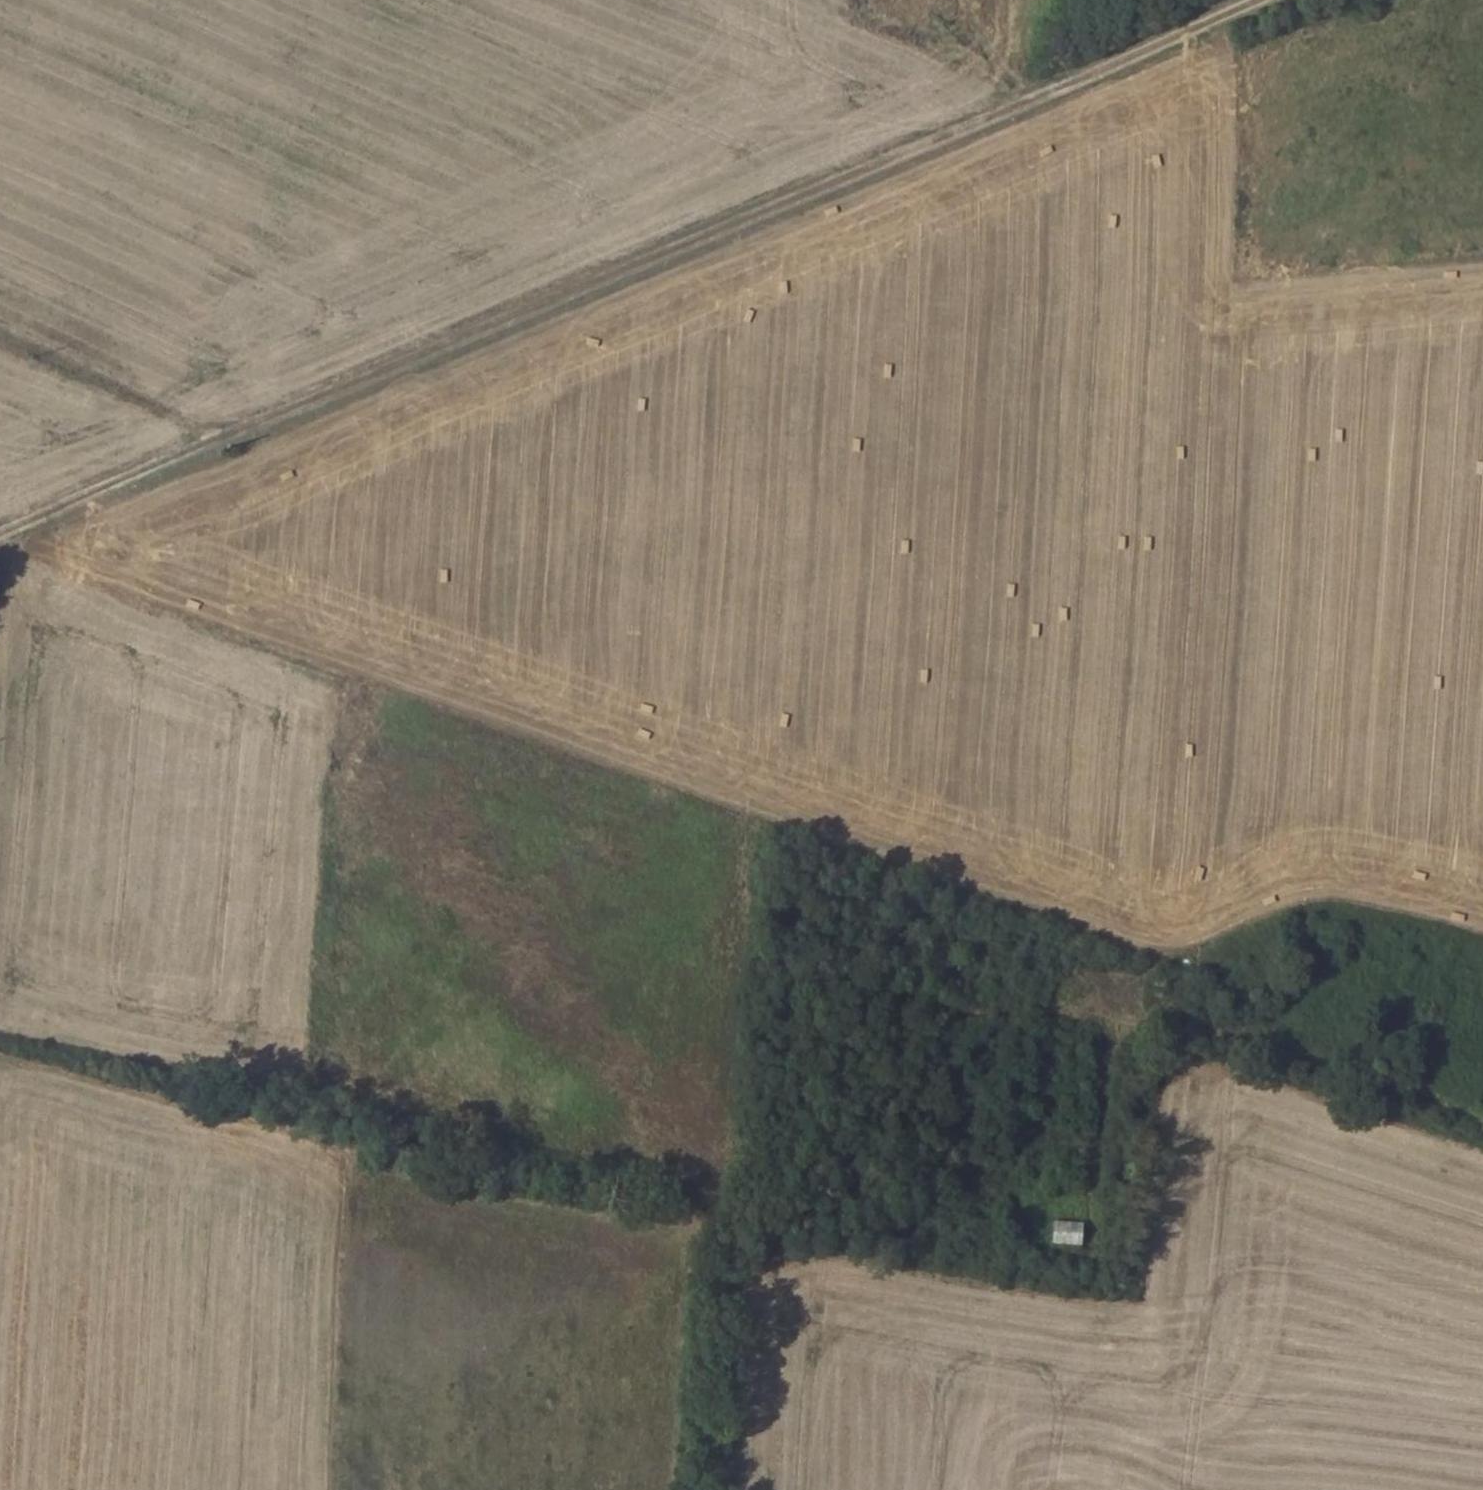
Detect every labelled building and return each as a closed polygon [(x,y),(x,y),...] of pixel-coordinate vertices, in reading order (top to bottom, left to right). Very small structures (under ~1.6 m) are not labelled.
[(1084,1223),(1054,1220),(1052,1242),(1082,1244),(1084,1223)]
